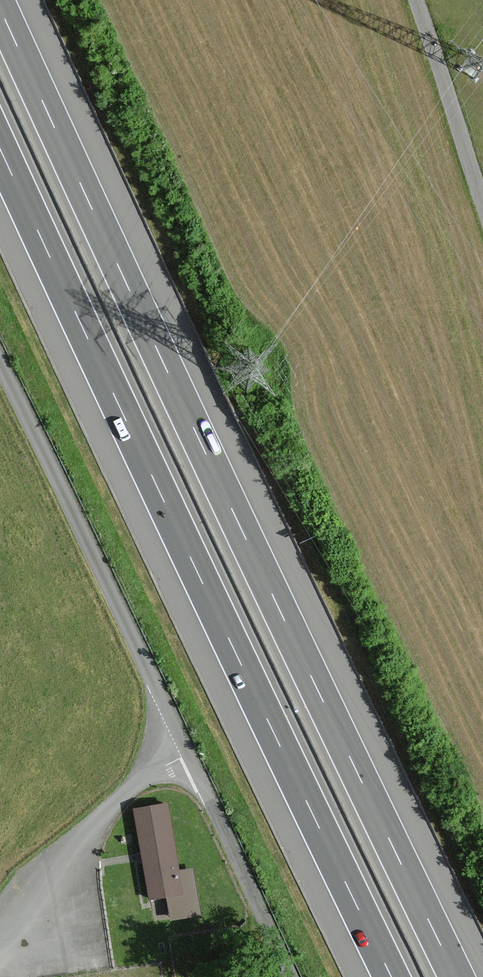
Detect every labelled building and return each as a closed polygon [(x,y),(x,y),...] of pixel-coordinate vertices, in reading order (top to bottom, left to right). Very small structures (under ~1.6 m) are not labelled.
[(180,894),(164,806),(131,812),(147,900),(180,894)]
